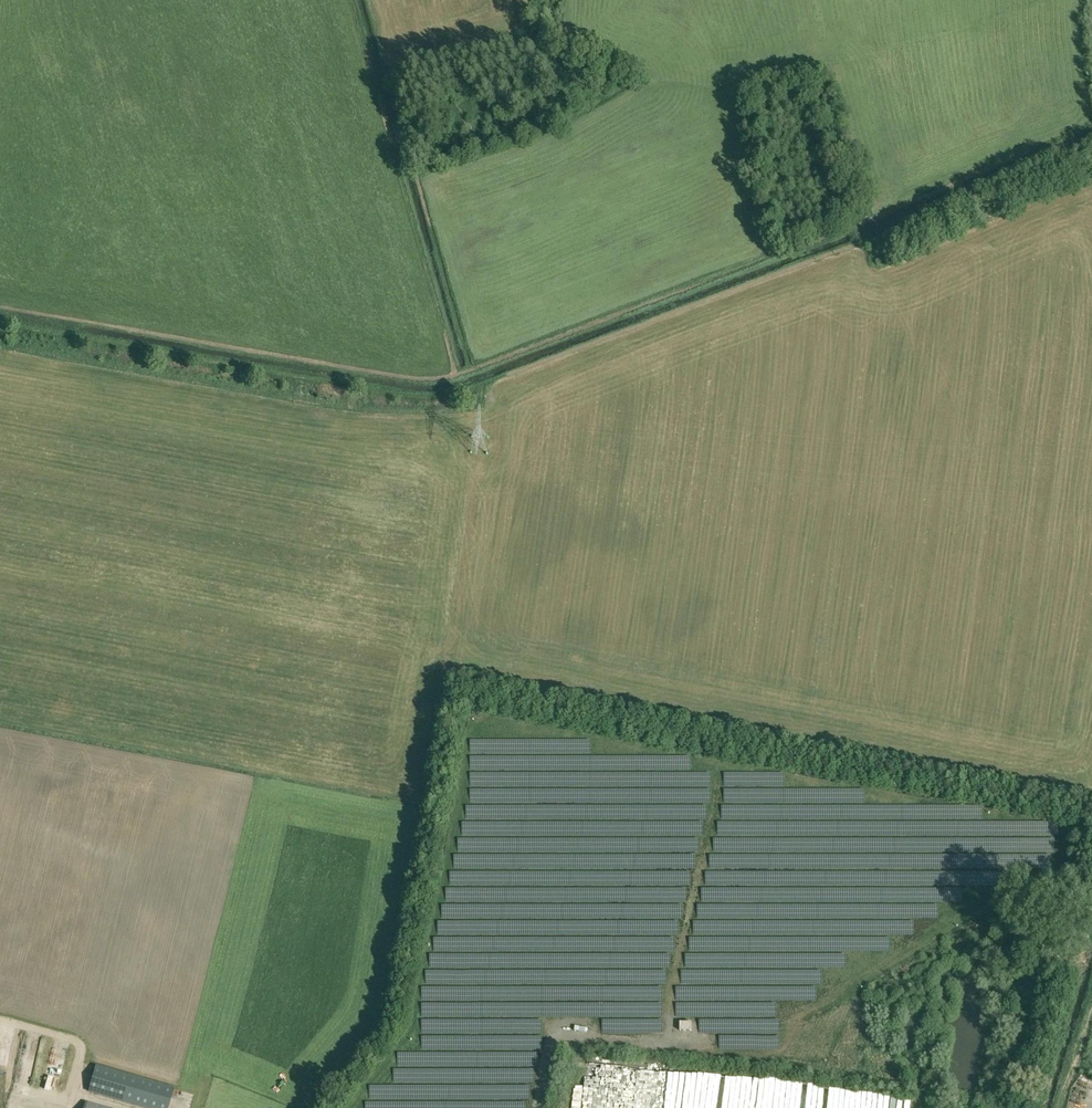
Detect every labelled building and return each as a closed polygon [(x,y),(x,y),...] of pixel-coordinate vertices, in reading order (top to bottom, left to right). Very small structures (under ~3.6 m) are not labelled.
[(680,1022),(680,1030),(691,1031),(692,1022),(680,1022)] [(174,1088),(96,1066),(88,1091),(148,1107),(168,1107),(174,1088)] [(762,1093),(763,1084),(724,1079),(723,1089),(749,1092),(748,1098),(751,1098),(750,1103),(758,1104),(759,1100),(757,1100),(758,1092),(762,1093)] [(846,1090),(765,1084),(764,1107),(845,1107),(846,1090)] [(867,1096),(867,1095),(852,1094),(852,1107),(886,1107),(886,1097),(867,1096)] [(916,1101),(893,1098),(891,1107),(915,1107),(916,1101)]
